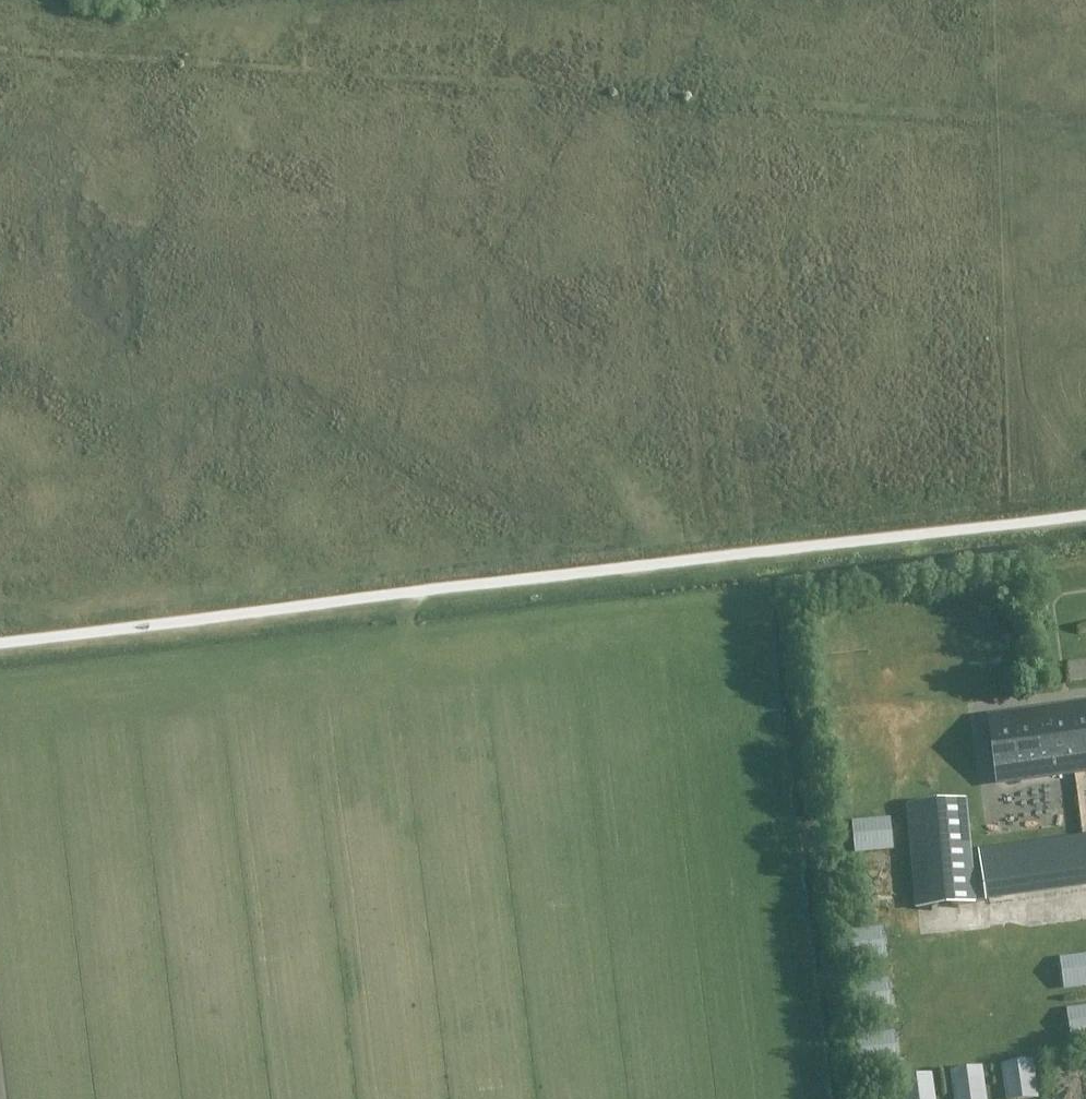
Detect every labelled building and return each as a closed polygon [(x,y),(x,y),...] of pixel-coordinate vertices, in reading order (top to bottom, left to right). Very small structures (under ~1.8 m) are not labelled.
[(1072,661),(1072,678),(1085,678),(1085,660),(1072,661)] [(988,720),(993,752),(1007,750),(1011,782),(1085,772),(1085,707),(988,720)] [(973,905),(963,801),(907,806),(917,910),(973,905)] [(862,830),(864,850),(894,847),(892,826),(862,830)] [(1071,835),(1078,892),(1085,891),(1085,833),(1071,835)] [(1014,843),(979,847),(984,890),(986,903),(1021,899),(1014,843)] [(886,927),(847,929),(849,962),(888,960),(886,927)] [(1066,990),(1085,987),(1085,953),(1060,958),(1066,990)] [(852,982),(856,1014),(895,1009),(891,977),(852,982)] [(1085,1038),(1085,1005),(1068,1006),(1071,1039),(1085,1038)] [(859,1032),(861,1065),(900,1063),(898,1030),(859,1032)] [(1040,1098),(1037,1059),(1004,1061),(1007,1098),(1023,1098),(1040,1098)] [(986,1067),(955,1068),(956,1098),(988,1098),(986,1067)] [(904,1076),(907,1098),(939,1098),(936,1073),(904,1076)]
